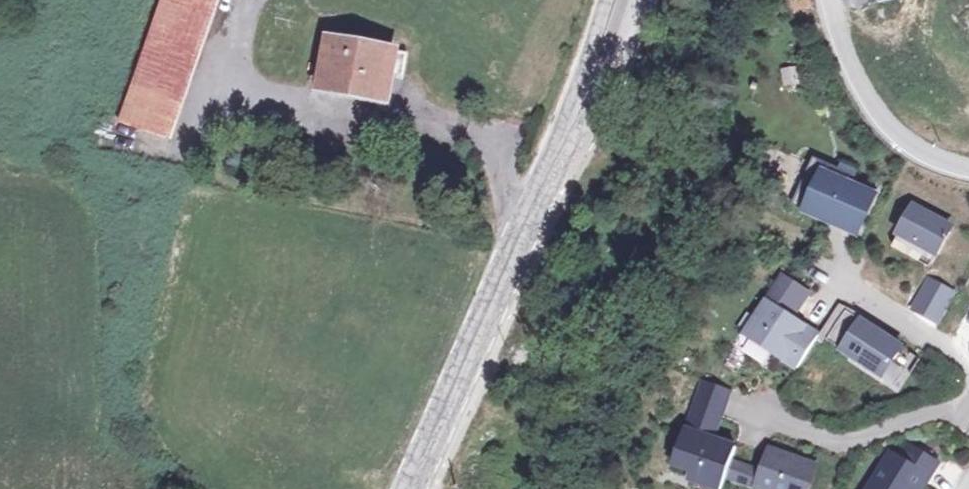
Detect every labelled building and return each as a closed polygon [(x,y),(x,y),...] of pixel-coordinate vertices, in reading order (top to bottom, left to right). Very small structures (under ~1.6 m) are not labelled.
[(119,123),(169,138),(216,0),(161,0),(119,123)] [(398,51),(335,39),(326,87),(389,98),(398,51)] [(780,68),(783,87),(800,84),(796,65),(780,68)] [(803,211),(863,246),(887,202),(826,170),(803,211)] [(959,232),(915,207),(897,238),(941,263),(959,232)] [(935,315),(951,285),(934,277),(919,307),(935,315)] [(839,299),(827,317),(849,332),(862,313),(839,299)] [(744,336),(796,369),(813,340),(816,336),(765,304),(744,336)] [(865,309),(862,313),(882,327),(885,323),(865,309)] [(821,327),(843,342),(858,352),(883,369),(893,355),(903,340),(882,327),(862,313),(849,332),(827,317),(821,327)] [(881,374),(883,369),(858,352),(855,356),(881,374)] [(893,355),(883,369),(896,377),(905,363),(893,355)] [(731,392),(704,383),(695,409),(715,416),(708,439),(713,440),(731,392)] [(695,409),(676,461),(696,469),(692,482),(713,488),(722,488),(726,478),(731,464),(737,448),(713,440),(708,439),(715,416),(695,409)] [(908,437),(899,451),(891,446),(865,488),(915,488),(927,470),(930,471),(939,457),(930,452),(918,444),(908,437)] [(922,438),(918,444),(930,452),(934,446),(922,438)] [(767,488),(805,488),(813,470),(770,454),(762,475),(758,486),(767,488)] [(745,469),(731,464),(726,478),(740,483),(745,469)] [(762,475),(745,469),(740,483),(757,488),(758,486),(762,475)]
